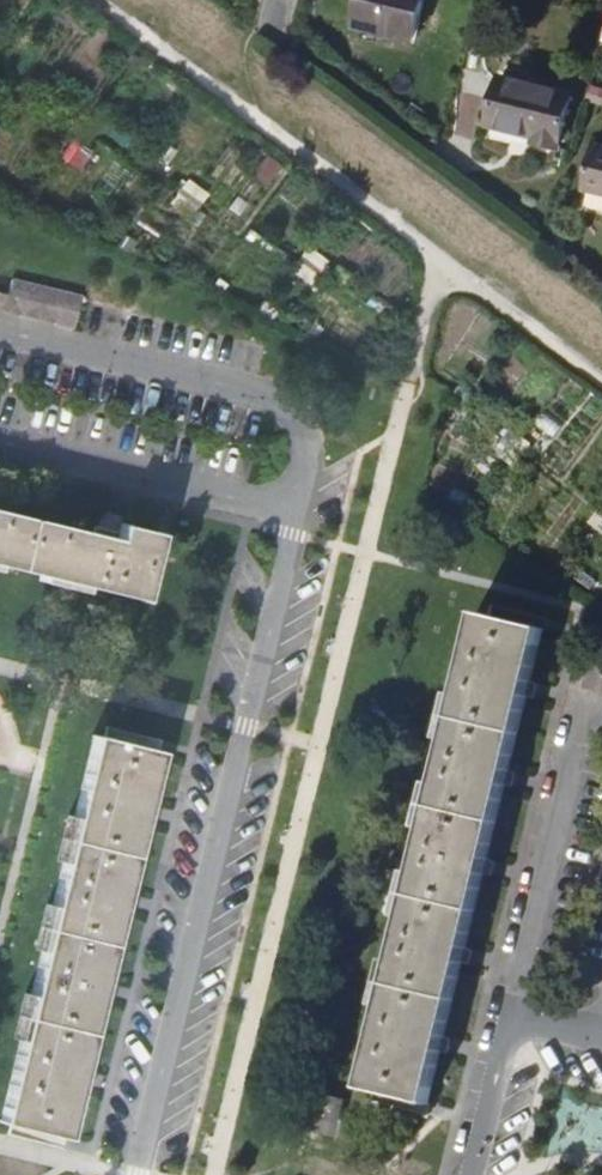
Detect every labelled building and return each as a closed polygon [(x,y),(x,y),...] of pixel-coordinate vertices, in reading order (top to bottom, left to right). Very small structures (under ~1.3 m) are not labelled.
[(366,31),(420,44),(431,0),(373,0),(366,31)] [(571,96),(504,79),(494,125),(538,136),(536,141),(559,147),(571,96)] [(599,145),(589,188),(601,191),(601,145),(599,145)] [(601,207),(601,194),(590,192),(588,204),(601,207)] [(8,294),(5,308),(73,324),(80,294),(11,279),(8,294)] [(0,292),(0,307),(5,308),(8,294),(0,292)] [(143,600),(160,533),(119,524),(116,539),(97,534),(0,511),(0,565),(143,600)] [(479,612),(364,1086),(431,1102),(444,1046),(466,956),(487,868),(509,778),(530,690),(545,628),(479,612)] [(0,1120),(0,1121),(66,1138),(80,1076),(102,987),(123,901),(145,811),(160,751),(94,735),(0,1120)] [(314,1096),(308,1124),(334,1131),(341,1103),(314,1096)]
